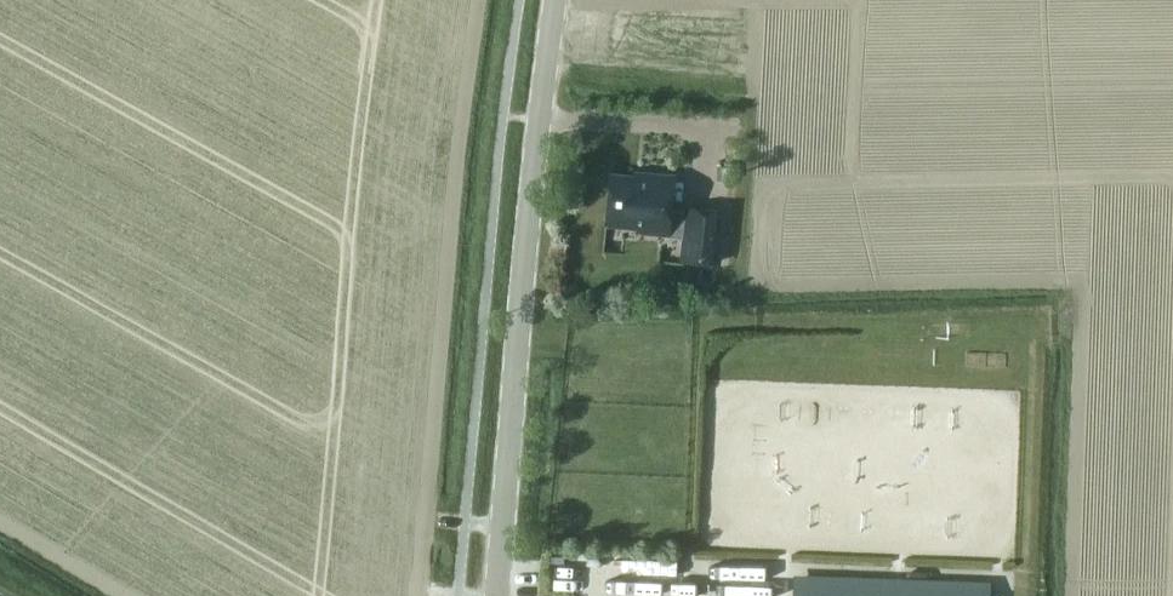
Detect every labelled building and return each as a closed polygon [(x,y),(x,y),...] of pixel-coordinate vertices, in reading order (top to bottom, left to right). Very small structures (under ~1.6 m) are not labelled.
[(686,239),(689,212),(670,211),(673,179),(649,177),(649,182),(614,178),(609,222),(644,225),(644,231),(667,233),(667,237),(686,239)] [(689,212),(686,239),(684,259),(718,263),(723,214),(689,211),(689,212)] [(992,588),(796,581),(795,595),(992,595),(992,588)]
